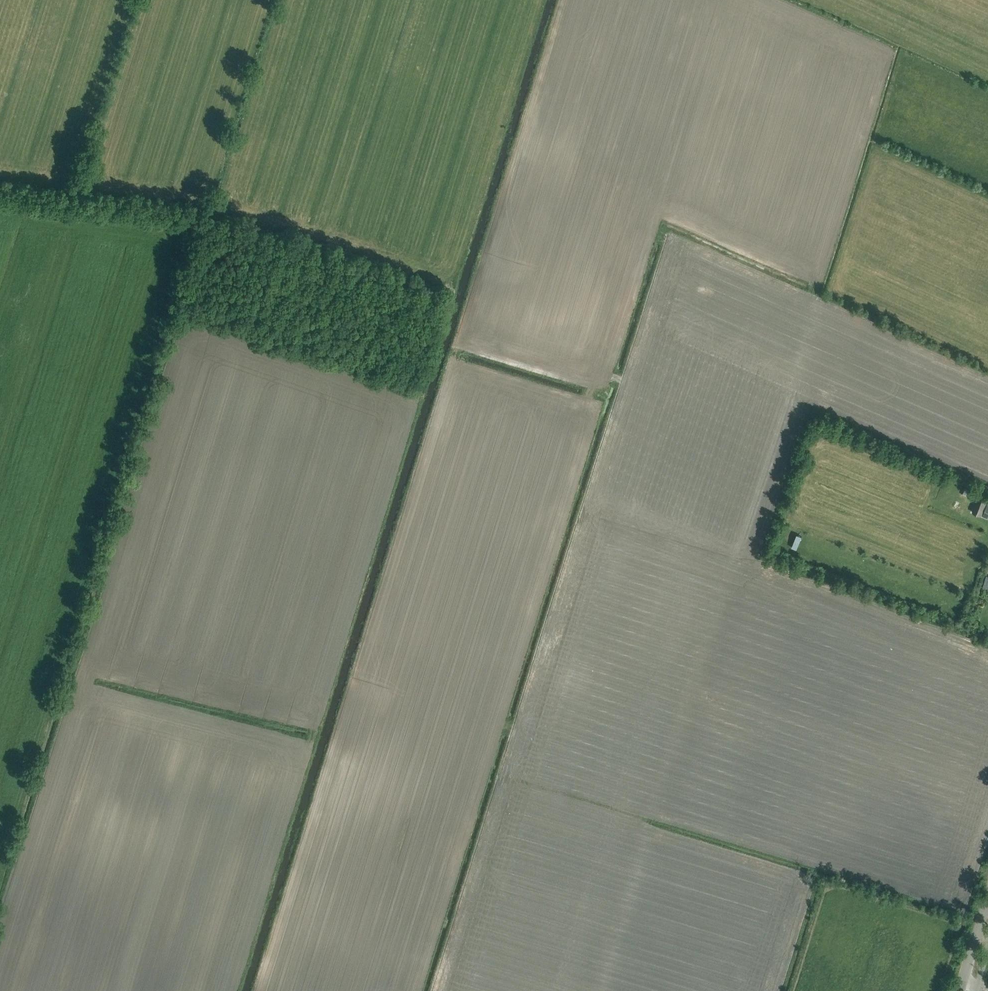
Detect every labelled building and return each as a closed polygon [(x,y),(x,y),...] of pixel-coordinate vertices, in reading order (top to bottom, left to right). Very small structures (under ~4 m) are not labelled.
[(978,494),(972,512),(987,518),(987,498),(978,494)] [(965,515),(970,502),(965,500),(960,513),(965,515)]
